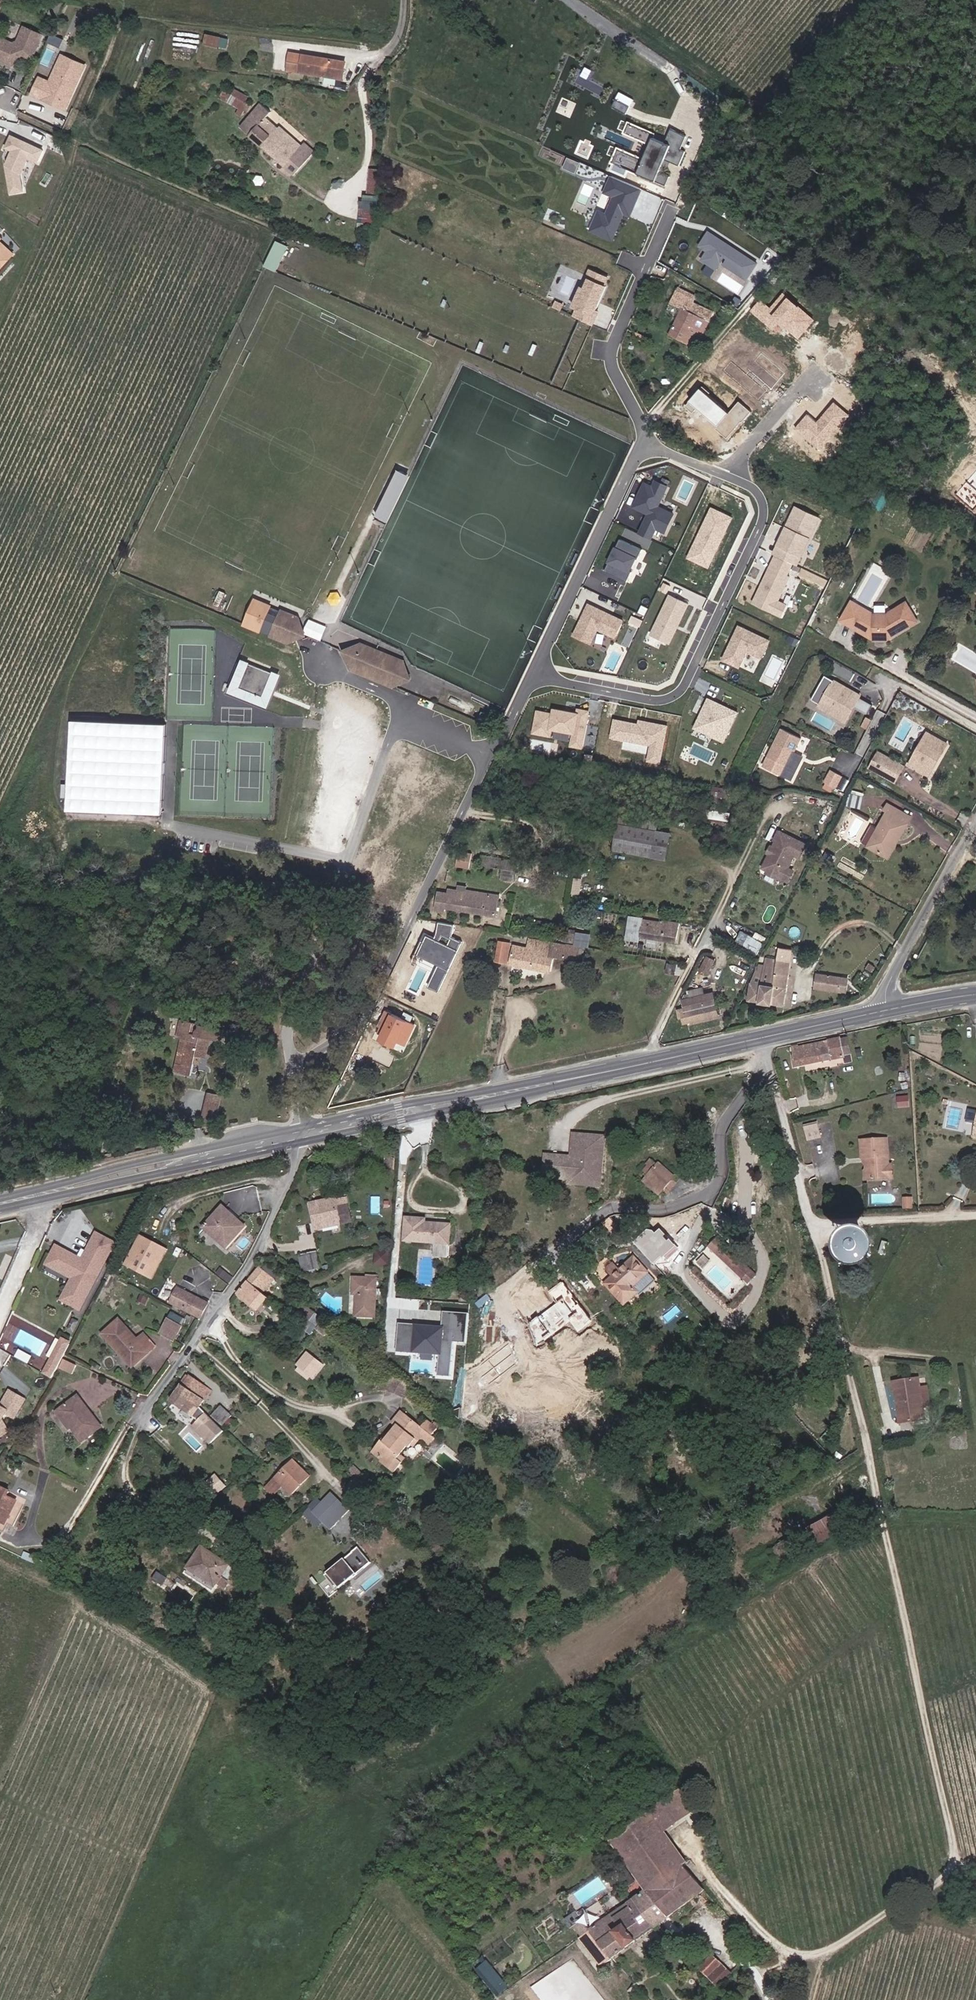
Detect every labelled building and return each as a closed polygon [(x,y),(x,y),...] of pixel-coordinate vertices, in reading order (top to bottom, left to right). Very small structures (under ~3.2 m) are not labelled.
[(57,18),(61,10),(54,7),(50,15),(57,18)] [(43,33),(25,25),(18,40),(14,42),(1,36),(0,37),(0,57),(13,63),(14,60),(18,59),(19,61),(33,56),(43,33)] [(206,46),(219,49),(220,38),(208,37),(206,46)] [(66,107),(85,65),(64,55),(52,83),(41,78),(35,93),(55,102),(56,100),(59,102),(58,103),(66,107)] [(344,82),(347,66),(291,55),(288,71),(344,82)] [(233,92),(226,88),(220,98),(243,112),(252,97),(236,87),(233,92)] [(616,106),(630,110),(634,97),(620,93),(616,106)] [(316,152),(305,143),(303,146),(279,125),(279,126),(268,117),(272,112),(262,104),(242,127),(296,175),(316,152)] [(657,133),(631,121),(627,131),(653,142),(646,157),(619,145),(611,162),(668,187),(673,175),(662,170),(668,157),(682,163),(688,151),(682,148),(687,135),(675,129),(669,142),(656,136),(657,133)] [(46,148),(13,133),(7,146),(13,149),(7,163),(12,191),(25,189),(22,174),(30,156),(40,161),(46,148)] [(370,167),(368,192),(379,193),(381,167),(370,167)] [(644,188),(613,175),(606,191),(616,195),(609,212),(598,207),(590,228),(615,238),(626,212),(633,215),(644,188)] [(362,193),(361,221),(379,222),(379,193),(362,193)] [(760,261),(710,229),(699,245),(707,250),(702,259),(709,264),(705,270),(712,275),(717,267),(718,268),(723,261),(749,278),(760,261)] [(1,270),(17,253),(3,241),(1,239),(1,238),(0,237),(0,268),(1,270)] [(290,246),(279,241),(267,266),(279,271),(290,246)] [(610,275),(591,267),(588,275),(590,276),(575,312),(594,320),(610,282),(607,281),(610,275)] [(698,311),(703,301),(680,289),(675,300),(687,306),(698,311)] [(813,319),(783,293),(770,308),(759,299),(750,310),(775,332),(781,326),(796,339),(813,319)] [(698,311),(687,306),(674,330),(699,343),(717,307),(703,301),(698,311)] [(707,396),(710,393),(702,386),(685,405),(693,412),(696,409),(716,427),(714,429),(727,440),(751,413),(738,402),(727,414),(707,396)] [(807,414),(794,429),(821,453),(851,419),(832,402),(814,421),(807,414)] [(378,514),(389,519),(410,475),(399,469),(378,514)] [(655,484),(647,481),(636,505),(651,513),(642,531),(653,536),(658,527),(668,532),(677,513),(661,505),(671,484),(658,478),(655,484)] [(822,516),(797,505),(775,554),(777,555),(795,563),(800,565),(822,516)] [(735,516),(714,506),(689,557),(710,567),(735,516)] [(626,527),(622,536),(648,549),(652,539),(626,527)] [(643,548),(622,538),(607,570),(628,580),(643,548)] [(795,563),(777,555),(755,601),(783,615),(789,603),(781,599),(792,575),(790,574),(795,563)] [(690,602),(672,594),(653,633),(671,642),(690,602)] [(916,618),(904,599),(885,611),(873,611),(850,598),(839,617),(863,631),(865,628),(869,630),(869,634),(873,636),(885,636),(916,618)] [(625,620),(591,604),(577,634),(592,641),(599,628),(617,636),(625,620)] [(293,629),(303,624),(298,615),(282,608),(272,632),(290,640),(298,637),(293,629)] [(293,629),(298,637),(307,632),(303,624),(293,629)] [(773,639),(741,624),(724,659),(740,666),(748,649),(764,657),(773,639)] [(356,656),(347,659),(349,666),(396,685),(403,682),(399,672),(409,669),(406,661),(361,642),(352,645),(356,656)] [(343,649),(347,659),(356,656),(352,645),(343,649)] [(283,673),(244,658),(230,694),(269,709),(283,673)] [(399,672),(403,682),(412,679),(409,669),(399,672)] [(856,702),(866,683),(839,669),(829,687),(856,702)] [(856,702),(829,687),(825,695),(851,709),(856,702)] [(739,711),(710,697),(696,727),(725,741),(739,711)] [(555,713),(539,710),(534,732),(571,740),(570,746),(585,749),(593,710),(580,707),(579,713),(556,708),(555,713)] [(640,722),(616,718),(613,737),(652,744),(649,760),(663,763),(671,724),(640,718),(640,722)] [(169,723),(76,719),(72,809),(166,813),(169,723)] [(786,764),(800,737),(781,727),(767,755),(786,764)] [(932,772),(944,752),(940,749),(945,739),(930,730),(912,760),(932,772)] [(950,742),(945,739),(940,749),(944,752),(950,742)] [(898,780),(907,764),(882,750),(873,765),(898,780)] [(844,774),(832,767),(825,779),(837,786),(844,774)] [(727,788),(712,785),(710,798),(727,801),(729,788),(727,788)] [(861,804),(863,794),(851,793),(850,803),(861,804)] [(880,827),(870,843),(887,853),(902,828),(907,831),(916,816),(892,801),(888,808),(891,809),(880,827)] [(590,820),(600,821),(600,823),(609,824),(610,813),(591,811),(590,820)] [(653,857),(659,822),(621,815),(619,823),(614,849),(653,857)] [(863,839),(870,843),(880,827),(873,822),(863,839)] [(891,856),(907,831),(902,828),(887,853),(891,856)] [(657,831),(653,857),(667,860),(672,834),(657,831)] [(806,846),(779,833),(775,841),(776,841),(773,849),(774,849),(771,855),(770,854),(762,869),(767,871),(769,875),(774,877),(777,876),(782,879),(787,869),(794,856),(799,859),(806,846)] [(460,851),(459,860),(469,862),(471,852),(460,851)] [(481,865),(503,869),(502,881),(515,883),(519,863),(482,855),(481,865)] [(458,867),(468,869),(469,862),(459,860),(458,867)] [(793,872),(787,869),(782,879),(788,882),(793,872)] [(489,900),(491,892),(465,888),(464,891),(461,910),(487,914),(489,900)] [(448,908),(461,910),(464,891),(451,889),(450,893),(440,893),(438,910),(447,911),(448,908)] [(501,894),(491,892),(489,900),(499,901),(501,894)] [(677,942),(681,922),(678,922),(665,919),(664,922),(644,918),(641,935),(677,942)] [(455,924),(440,921),(438,933),(437,936),(426,931),(415,953),(439,964),(429,985),(441,990),(463,941),(453,936),(455,924)] [(570,942),(572,933),(560,931),(558,940),(570,942)] [(688,940),(698,941),(699,932),(689,931),(688,940)] [(749,944),(761,949),(766,938),(755,932),(749,944)] [(505,959),(508,942),(500,940),(497,958),(505,959)] [(549,969),(552,959),(555,944),(530,940),(529,946),(516,944),(512,962),(549,969)] [(552,959),(559,960),(562,945),(555,944),(552,959)] [(761,949),(749,944),(744,954),(755,960),(761,949)] [(562,945),(559,960),(582,963),(585,949),(562,945)] [(784,1004),(792,952),(780,949),(778,959),(764,958),(763,965),(760,965),(758,969),(756,969),(750,985),(749,1001),(784,1004)] [(710,960),(706,958),(700,970),(708,974),(716,960),(711,957),(710,960)] [(675,975),(677,965),(666,964),(665,974),(675,975)] [(841,990),(843,977),(817,975),(816,987),(841,990)] [(688,999),(687,995),(683,1002),(683,1009),(678,1011),(680,1018),(684,1018),(685,1023),(719,1015),(713,993),(702,996),(688,999)] [(417,1024),(387,1010),(380,1025),(387,1028),(382,1038),(399,1046),(401,1042),(408,1044),(417,1024)] [(196,1059),(204,1061),(207,1061),(211,1040),(221,1042),(223,1031),(204,1028),(203,1031),(200,1030),(198,1038),(192,1037),(194,1026),(184,1024),(181,1038),(184,1038),(191,1039),(186,1064),(179,1063),(176,1075),(192,1078),(194,1067),(196,1059)] [(184,1038),(179,1063),(186,1064),(191,1039),(184,1038)] [(849,1040),(841,1042),(844,1057),(852,1055),(849,1040)] [(800,1050),(804,1067),(844,1058),(844,1057),(841,1042),(840,1041),(800,1050)] [(792,1048),(797,1069),(803,1068),(798,1047),(792,1048)] [(202,1069),(204,1061),(196,1059),(194,1067),(202,1069)] [(217,1119),(223,1095),(210,1092),(204,1117),(217,1119)] [(818,1124),(820,1140),(835,1137),(831,1121),(818,1124)] [(820,1140),(818,1124),(804,1127),(807,1142),(820,1140)] [(543,1181),(605,1186),(608,1134),(573,1131),(571,1153),(545,1152),(543,1181)] [(887,1183),(887,1166),(887,1142),(861,1143),(861,1163),(866,1162),(867,1183),(887,1183)] [(647,1162),(642,1169),(646,1172),(642,1178),(660,1190),(672,1173),(657,1162),(653,1166),(647,1162)] [(334,1203),(310,1209),(315,1233),(351,1225),(347,1210),(336,1213),(334,1203)] [(244,1227),(220,1207),(205,1227),(219,1238),(217,1242),(227,1249),(244,1227)] [(427,1224),(427,1220),(407,1218),(405,1241),(436,1243),(435,1258),(448,1259),(450,1225),(427,1224)] [(141,1234),(125,1265),(154,1279),(170,1248),(141,1234)] [(81,1307),(116,1243),(103,1235),(89,1262),(59,1246),(53,1258),(65,1265),(63,1269),(76,1276),(65,1298),(81,1307)] [(884,1257),(888,1243),(882,1242),(878,1255),(884,1257)] [(721,1253),(749,1273),(755,1265),(727,1244),(721,1253)] [(854,1254),(855,1255),(856,1256),(857,1257),(859,1257),(861,1258),(862,1258),(864,1257),(865,1256),(867,1255),(867,1253),(867,1251),(867,1249),(867,1248),(866,1247),(865,1245),(863,1244),(862,1244),(860,1244),(859,1244),(858,1244),(856,1245),(855,1247),(854,1248),(854,1250),(854,1251),(854,1253),(854,1254)] [(377,1249),(376,1264),(391,1265),(392,1250),(377,1249)] [(302,1269),(319,1266),(317,1253),(300,1256),(302,1269)] [(615,1272),(607,1280),(626,1300),(628,1299),(656,1273),(637,1253),(622,1267),(615,1259),(609,1265),(615,1272)] [(259,1311),(269,1298),(263,1294),(275,1279),(262,1269),(240,1296),(259,1311)] [(352,1293),(356,1294),(355,1315),(375,1316),(378,1279),(353,1277),(352,1293)] [(170,1306),(187,1315),(197,1297),(180,1289),(170,1306)] [(571,1293),(563,1301),(572,1310),(580,1302),(571,1293)] [(197,1297),(187,1315),(200,1323),(209,1304),(197,1297)] [(146,1307),(149,1302),(142,1299),(140,1303),(146,1307)] [(304,1315),(310,1307),(301,1300),(295,1307),(304,1315)] [(310,1307),(304,1315),(311,1320),(317,1312),(310,1307)] [(440,1376),(455,1377),(458,1339),(464,1339),(466,1312),(445,1311),(444,1325),(400,1322),(398,1352),(441,1355),(440,1376)] [(175,1344),(182,1330),(169,1323),(162,1336),(175,1344)] [(121,1353),(134,1370),(153,1355),(144,1343),(138,1348),(119,1326),(102,1340),(115,1357),(121,1353)] [(64,1335),(44,1373),(53,1377),(73,1340),(64,1335)] [(314,1380),(327,1362),(308,1349),(295,1367),(314,1380)] [(121,1353),(115,1357),(128,1374),(134,1370),(121,1353)] [(190,1376),(179,1393),(180,1393),(199,1408),(210,1391),(190,1376)] [(925,1419),(923,1409),(921,1409),(917,1385),(921,1384),(919,1377),(894,1381),(901,1423),(925,1419)] [(2,1446),(26,1396),(9,1388),(2,1403),(0,1403),(0,1445),(2,1446)] [(180,1393),(179,1393),(172,1404),(199,1424),(194,1430),(203,1439),(217,1426),(199,1408),(180,1393)] [(75,1433),(87,1413),(77,1400),(61,1413),(75,1433)] [(231,1417),(220,1408),(211,1418),(222,1427),(231,1417)] [(399,1473),(406,1465),(400,1459),(403,1455),(410,1447),(412,1448),(422,1436),(427,1430),(434,1436),(439,1428),(429,1420),(424,1425),(405,1410),(396,1421),(402,1427),(393,1438),(390,1442),(386,1440),(377,1450),(388,1459),(386,1462),(399,1473)] [(99,1431),(87,1413),(75,1433),(83,1444),(99,1431)] [(227,1435),(217,1426),(203,1439),(212,1449),(227,1435)] [(437,1439),(434,1436),(427,1430),(422,1436),(433,1445),(437,1439)] [(184,1434),(174,1443),(180,1450),(183,1447),(187,1451),(194,1444),(184,1434)] [(279,1498),(289,1487),(298,1496),(314,1480),(295,1462),(269,1490),(279,1498)] [(361,1481),(366,1476),(357,1468),(352,1474),(361,1481)] [(202,1482),(216,1500),(222,1495),(218,1492),(226,1483),(215,1473),(207,1481),(205,1479),(202,1482)] [(334,1488),(345,1498),(352,1490),(341,1480),(334,1488)] [(11,1526),(22,1505),(12,1499),(15,1494),(3,1488),(0,1493),(0,1520),(11,1526)] [(315,1513),(336,1529),(353,1508),(332,1492),(315,1513)] [(809,1527),(818,1543),(848,1528),(839,1511),(809,1527)] [(11,1526),(0,1520),(0,1529),(7,1533),(11,1526)] [(444,1557),(448,1551),(436,1543),(432,1550),(444,1557)] [(331,1574),(345,1590),(376,1563),(361,1547),(331,1574)] [(217,1594),(232,1572),(204,1553),(189,1574),(217,1594)] [(654,1804),(672,1826),(691,1811),(674,1789),(654,1804)] [(604,1967),(614,1959),(669,1916),(705,1889),(685,1863),(686,1860),(664,1833),(672,1826),(654,1804),(643,1813),(630,1823),(609,1840),(621,1858),(632,1871),(646,1889),(617,1911),(608,1918),(590,1931),(582,1937),(604,1967)] [(601,1910),(608,1918),(617,1911),(610,1903),(601,1910)] [(568,1920),(573,1926),(581,1919),(577,1913),(568,1920)] [(579,1934),(585,1924),(581,1919),(573,1926),(579,1934)] [(582,1937),(590,1931),(585,1924),(579,1934),(582,1937)] [(600,1970),(604,1967),(582,1937),(578,1940),(600,1970)] [(710,1976),(722,1964),(713,1955),(701,1966),(710,1976)] [(502,1993),(511,1985),(489,1959),(480,1966),(502,1993)] [(712,1978),(718,1985),(720,1983),(730,1973),(722,1964),(710,1976),(712,1978)] [(718,1985),(712,1978),(705,1985),(711,1992),(713,1990),(718,1985)]
